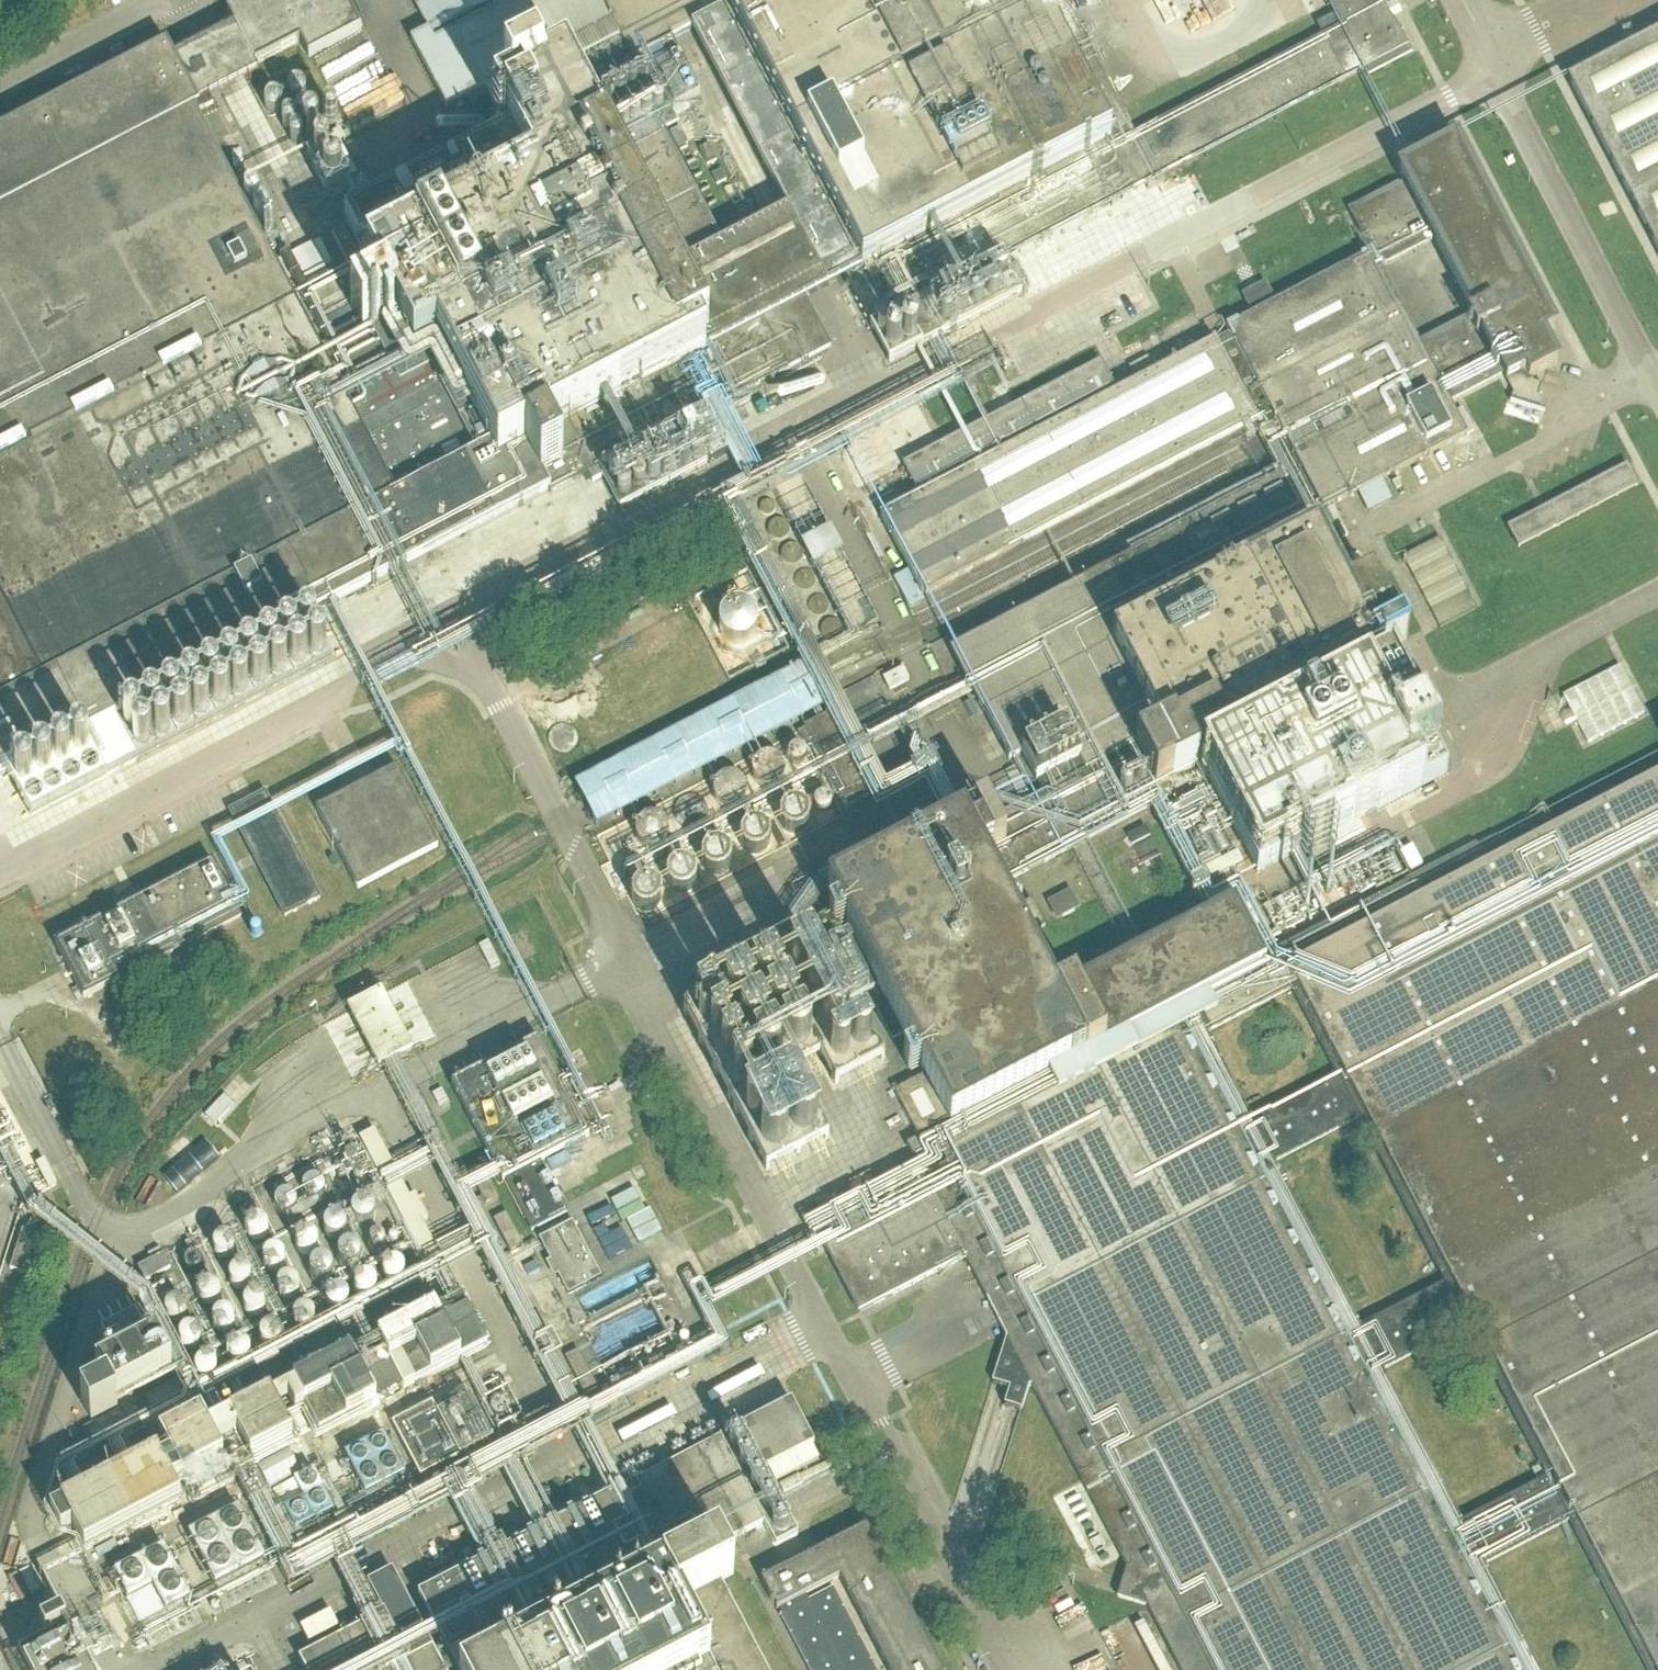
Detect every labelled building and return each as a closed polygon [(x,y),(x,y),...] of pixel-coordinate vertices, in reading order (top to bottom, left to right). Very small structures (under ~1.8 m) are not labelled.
[(227,15),(233,28),(255,68),(300,44),(308,60),(361,33),(344,0),(255,0),(227,15)] [(296,306),(429,553),(548,491),(550,495),(587,476),(592,484),(599,480),(616,512),(706,465),(685,425),(789,370),(832,348),(806,299),(845,279),(838,266),(854,257),(848,245),(832,253),(805,202),(723,244),(666,134),(680,127),(672,111),(700,96),(672,41),(630,63),(597,0),(413,0),(430,32),(411,42),(447,110),(485,90),(495,109),(494,110),(508,136),(345,221),(369,266),(343,280),(344,281),(296,306)] [(630,63),(672,41),(711,21),(805,202),(832,253),(848,245),(854,257),(838,266),(845,279),(889,363),(920,347),(919,346),(941,335),(942,336),(1021,295),(1003,259),(1408,48),(1383,0),(1328,0),(1342,27),(1135,134),(1071,12),(1076,9),(1071,0),(597,0),(630,63)] [(113,718),(429,553),(296,306),(194,110),(198,108),(197,106),(258,74),(233,28),(172,60),(166,47),(0,134),(0,777),(113,718)] [(1569,81),(1570,83),(1657,252),(1657,35),(1569,81)] [(360,89),(332,103),(339,117),(367,104),(360,89)] [(680,149),(690,144),(681,128),(672,133),(680,149)] [(986,808),(964,819),(828,890),(925,1076),(895,1093),(919,1139),(1262,961),(1251,939),(1252,939),(1251,937),(1250,937),(1239,916),(1239,915),(1239,914),(1238,914),(1232,903),(1057,995),(1027,937),(1045,928),(1032,903),(1014,912),(1001,887),(1168,800),(1160,784),(1194,766),(1187,753),(1218,737),(1219,739),(1221,737),(1220,736),(1248,721),(1249,723),(1250,722),(1249,720),(1260,715),(1258,713),(1274,705),(1275,707),(1393,646),(1394,647),(1407,640),(1401,629),(1396,631),(1370,582),(1363,586),(1324,511),(1467,437),(1449,402),(1502,375),(1506,382),(1525,372),(1529,379),(1557,365),(1542,336),(1554,330),(1456,141),(1398,171),(1404,183),(1349,212),(1360,233),(1351,238),(1361,258),(1226,329),(1230,336),(1215,344),(1214,342),(1116,393),(1101,363),(903,466),(918,496),(879,516),(921,597),(1253,424),(1282,480),(951,652),(983,712),(1008,761),(1022,754),(1037,782),(1038,782),(1044,793),(993,820),(986,808)] [(308,229),(282,243),(295,267),(322,253),(308,229)] [(1508,529),(1519,551),(1639,488),(1628,466),(1508,529)] [(794,537),(806,565),(820,559),(842,613),(852,608),(842,583),(848,581),(825,525),(794,537)] [(874,669),(879,680),(897,671),(893,661),(874,669)] [(1261,879),(1428,792),(1426,789),(1448,777),(1437,755),(1391,666),(1357,684),(1202,765),(1261,879)] [(1588,744),(1644,715),(1620,669),(1564,698),(1588,744)] [(890,691),(910,681),(904,670),(884,680),(890,691)] [(848,808),(870,797),(828,717),(806,728),(848,808)] [(1496,841),(1497,842),(1351,917),(1350,915),(1262,961),(919,1139),(906,1146),(915,1165),(810,1219),(859,1313),(965,1258),(1007,1340),(993,1382),(1011,1388),(1005,1405),(1022,1411),(1029,1388),(1031,1387),(1127,1569),(1118,1598),(1146,1607),(1179,1669),(1540,1669),(1485,1566),(1570,1523),(1646,1669),(1657,1669),(1657,756),(1496,841)] [(358,890),(439,848),(397,768),(316,810),(358,890)] [(321,902),(265,793),(228,813),(284,921),(321,902)] [(1162,863),(1146,832),(1126,843),(1142,873),(1162,863)] [(84,1000),(122,980),(242,918),(213,864),(94,926),(95,926),(56,947),(84,1000)] [(1063,919),(1075,912),(1066,895),(1054,901),(1063,919)] [(868,1075),(824,972),(774,994),(784,1017),(798,1011),(817,1055),(831,1049),(846,1084),(868,1075)] [(342,1004),(371,1064),(406,1047),(377,987),(342,1004)] [(569,1221),(542,1170),(591,1145),(540,1048),(454,1092),(505,1189),(508,1188),(535,1238),(569,1221)] [(427,1101),(439,1097),(433,1082),(422,1086),(427,1101)] [(223,1099),(204,1119),(213,1128),(233,1108),(223,1099)] [(411,1198),(376,1131),(360,1140),(425,1265),(441,1257),(423,1222),(429,1219),(416,1195),(411,1198)] [(486,1205),(499,1198),(484,1167),(470,1174),(486,1205)] [(511,1254),(524,1246),(507,1214),(494,1221),(511,1254)] [(602,1278),(573,1223),(540,1240),(551,1262),(546,1265),(554,1279),(559,1276),(569,1296),(602,1278)] [(14,1226),(5,1262),(15,1264),(24,1229),(14,1226)] [(157,1249),(141,1254),(145,1267),(161,1262),(157,1249)] [(320,1435),(488,1347),(463,1299),(295,1386),(320,1435)] [(588,1402),(602,1395),(579,1351),(566,1358),(588,1402)] [(253,1459),(293,1438),(266,1388),(246,1398),(251,1409),(232,1419),(253,1459)] [(722,1581),(734,1575),(720,1548),(747,1534),(786,1514),(763,1470),(813,1444),(790,1400),(740,1426),(742,1429),(703,1450),(703,1449),(555,1526),(452,1579),(419,1597),(458,1669),(768,1669),(722,1581)] [(139,1417),(133,1404),(84,1430),(90,1443),(139,1417)] [(236,1481),(210,1430),(204,1420),(183,1431),(188,1442),(169,1452),(184,1481),(192,1477),(203,1498),(236,1481)] [(368,1501),(408,1480),(385,1435),(345,1456),(368,1501)] [(182,1502),(159,1457),(127,1474),(120,1460),(94,1473),(102,1487),(64,1507),(64,1508),(52,1514),(62,1535),(75,1528),(87,1551),(182,1502)] [(298,1537),(338,1516),(315,1472),(274,1493),(298,1537)] [(216,1586),(265,1560),(240,1511),(190,1536),(216,1586)] [(908,1605),(905,1599),(893,1576),(869,1530),(836,1547),(835,1545),(823,1551),(762,1582),(778,1611),(780,1610),(783,1617),(781,1618),(808,1669),(873,1669),(832,1591),(808,1604),(804,1598),(840,1579),(888,1669),(940,1669),(908,1605)] [(104,1562),(127,1618),(183,1595),(160,1538),(104,1562)] [(363,1625),(387,1669),(447,1669),(434,1646),(394,1571),(369,1584),(385,1614),(363,1625)] [(311,1645),(341,1630),(332,1612),(302,1628),(311,1645)] [(41,1627),(47,1637),(59,1631),(67,1627),(62,1617),(41,1627)] [(363,1625),(301,1657),(308,1669),(387,1669),(363,1625)] [(59,1631),(47,1637),(47,1638),(21,1651),(27,1663),(30,1669),(91,1669),(75,1639),(65,1643),(59,1631)]
